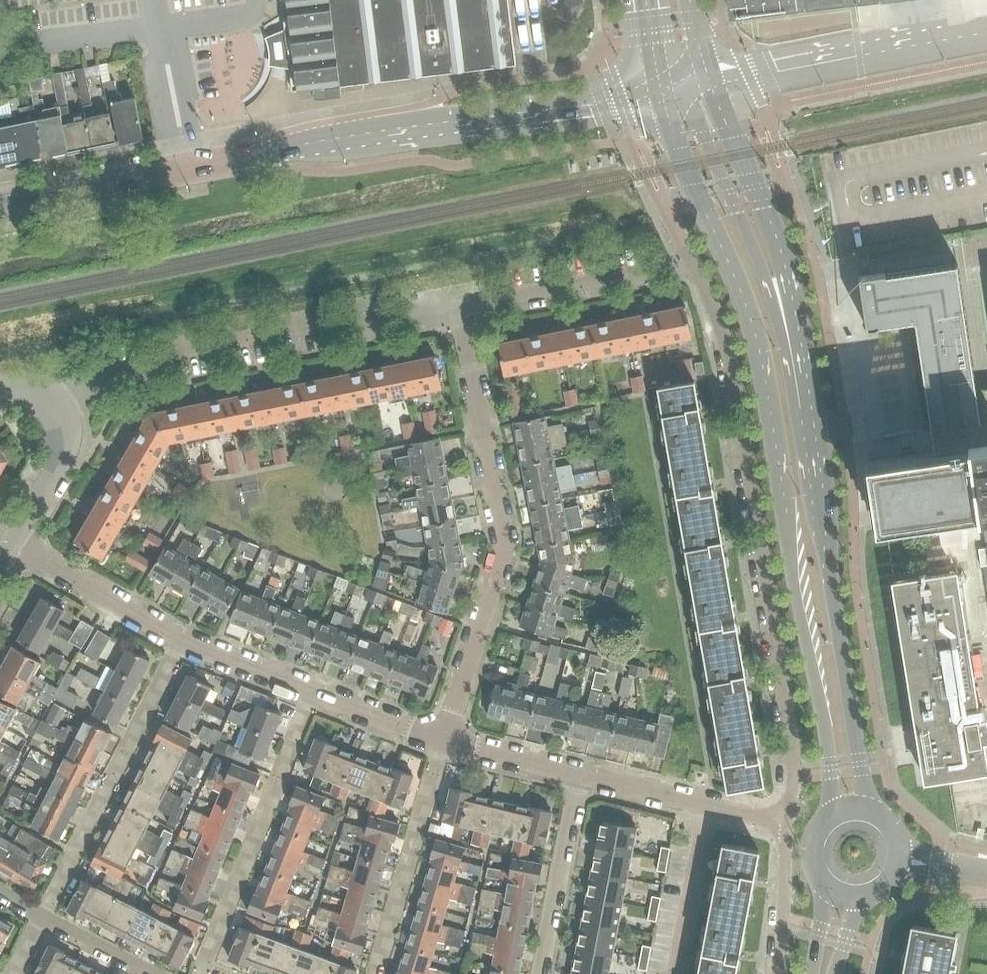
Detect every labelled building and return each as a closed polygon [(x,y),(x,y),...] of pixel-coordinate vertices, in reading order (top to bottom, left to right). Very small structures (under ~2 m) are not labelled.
[(292,47),(297,89),(297,90),(313,89),(317,88),(318,97),(314,98),(314,99),(342,96),(341,86),(340,80),(373,76),(465,64),(466,71),(517,64),(516,56),(511,56),(504,0),(286,0),(292,47)] [(556,15),(572,24),(584,2),(583,1),(584,0),(565,0),(559,11),(556,15)] [(731,13),(732,12),(732,13),(843,0),(730,0),(731,13)] [(141,137),(143,137),(135,97),(122,100),(120,93),(117,93),(115,80),(110,81),(107,63),(99,65),(106,97),(109,97),(110,102),(111,102),(117,132),(119,142),(129,140),(132,142),(139,141),(139,140),(141,137)] [(90,95),(84,68),(76,70),(86,117),(92,147),(102,145),(105,146),(111,145),(112,143),(116,142),(114,132),(110,112),(95,115),(90,95)] [(61,72),(52,74),(55,89),(57,99),(58,99),(59,106),(61,116),(63,124),(68,152),(79,149),(81,151),(88,150),(90,147),(92,147),(86,117),(85,117),(85,119),(72,122),(70,114),(69,105),(68,105),(66,97),(61,72)] [(42,77),(29,80),(31,93),(45,90),(42,77)] [(63,124),(61,116),(59,106),(45,109),(42,98),(39,100),(37,93),(31,94),(33,105),(36,118),(37,118),(45,156),(54,155),(58,157),(63,156),(65,152),(68,152),(63,124)] [(21,161),(30,159),(34,162),(39,161),(42,157),(45,156),(37,118),(36,118),(33,105),(21,108),(18,97),(8,99),(8,101),(8,102),(11,116),(12,116),(21,161)] [(21,161),(12,116),(11,116),(8,102),(0,103),(0,165),(7,164),(11,167),(16,166),(18,162),(21,161)] [(977,401),(956,262),(886,273),(885,272),(863,275),(859,276),(867,328),(879,327),(879,324),(915,319),(936,456),(922,458),(922,456),(919,456),(920,458),(917,459),(916,452),(902,454),(903,461),(901,461),(900,459),(898,459),(898,462),(878,465),(878,462),(875,462),(876,465),(870,466),(869,459),(866,459),(876,524),(885,522),(978,508),(979,512),(986,511),(986,399),(977,401)] [(671,341),(692,337),(685,306),(665,310),(671,341)] [(665,310),(625,318),(632,349),(671,341),(665,310)] [(625,318),(592,324),(598,356),(632,349),(625,318)] [(592,324),(558,331),(564,362),(598,356),(592,324)] [(558,331),(525,338),(531,370),(564,362),(558,331)] [(525,338),(498,343),(504,374),(531,370),(525,338)] [(401,363),(408,394),(442,387),(436,356),(401,363)] [(680,368),(690,366),(689,359),(678,360),(680,368)] [(703,362),(695,363),(696,375),(705,374),(703,362)] [(368,369),(374,401),(408,394),(401,363),(368,369)] [(681,375),(692,373),(690,366),(680,368),(681,375)] [(334,376),(340,407),(374,401),(368,369),(334,376)] [(692,373),(681,375),(682,383),(693,381),(692,373)] [(630,377),(631,385),(644,383),(642,375),(630,377)] [(301,383),(307,414),(340,407),(334,376),(301,383)] [(659,391),(670,454),(705,448),(695,385),(694,381),(693,381),(682,383),(658,387),(659,391)] [(505,385),(507,395),(520,393),(518,382),(505,385)] [(273,421),(307,414),(301,383),(267,390),(273,421)] [(633,393),(645,390),(644,383),(631,385),(633,393)] [(563,391),(564,398),(577,396),(575,389),(563,391)] [(273,421),(267,390),(230,397),(237,428),(273,421)] [(509,403),(521,400),(520,393),(507,395),(509,403)] [(564,398),(566,406),(578,404),(577,396),(564,398)] [(237,428),(230,397),(194,404),(200,435),(237,428)] [(510,410),(523,407),(521,400),(509,403),(510,410)] [(194,404),(149,413),(170,442),(200,435),(194,404)] [(524,415),(523,407),(510,410),(512,417),(524,415)] [(422,412),(423,420),(435,417),(434,410),(422,412)] [(154,469),(170,442),(149,413),(126,453),(154,469)] [(546,416),(524,421),(514,422),(518,443),(564,434),(562,423),(548,426),(546,416)] [(435,417),(423,420),(424,427),(437,424),(435,417)] [(588,420),(590,429),(600,427),(598,418),(588,420)] [(401,424),(403,431),(415,429),(413,421),(401,424)] [(426,434),(429,434),(438,432),(437,424),(424,427),(426,434)] [(600,427),(590,429),(591,437),(601,435),(600,427)] [(403,431),(404,439),(416,436),(415,429),(403,431)] [(339,436),(341,443),(353,441),(351,434),(339,436)] [(564,434),(518,443),(522,464),(554,458),(552,447),(567,444),(564,434)] [(439,437),(430,439),(407,444),(409,455),(395,458),(397,468),(444,459),(439,437)] [(341,443),(342,451),(354,448),(353,441),(341,443)] [(244,448),(245,455),(257,453),(255,445),(244,448)] [(272,450),(273,457),(285,454),(284,447),(272,450)] [(705,448),(670,454),(681,521),(717,515),(705,448)] [(225,452),(226,459),(238,457),(236,449),(225,452)] [(137,498),(154,469),(126,453),(109,482),(137,498)] [(245,455),(247,462),(258,459),(257,453),(245,455)] [(273,457),(275,464),(287,462),(285,454),(273,457)] [(226,459),(228,466),(239,463),(238,457),(226,459)] [(554,458),(522,464),(526,484),(572,475),(570,464),(556,467),(554,458)] [(258,459),(247,462),(248,469),(260,467),(258,459)] [(414,476),(416,486),(448,479),(444,459),(397,468),(399,479),(414,476)] [(596,461),(598,470),(608,468),(606,459),(596,461)] [(372,463),(370,463),(373,476),(384,474),(381,461),(372,463)] [(199,464),(200,472),(212,469),(211,462),(199,464)] [(228,466),(229,473),(241,471),(239,463),(228,466)] [(608,468),(598,470),(601,484),(611,482),(608,468)] [(200,472),(202,479),(214,477),(212,469),(200,472)] [(384,474),(373,476),(375,490),(386,487),(384,474)] [(572,475),(526,484),(530,505),(562,498),(560,489),(575,485),(572,475)] [(448,479),(416,486),(417,495),(402,499),(404,510),(420,506),(452,499),(448,479)] [(178,481),(178,483),(172,492),(179,496),(185,485),(178,481)] [(137,498),(109,482),(92,512),(120,528),(137,498)] [(185,485),(179,496),(185,500),(191,489),(185,485)] [(379,501),(387,500),(385,491),(378,493),(379,501)] [(562,498),(530,505),(534,525),(581,515),(578,505),(564,508),(562,498)] [(420,506),(424,526),(456,520),(452,499),(420,506)] [(604,502),(606,510),(616,508),(614,500),(604,502)] [(379,505),(380,513),(391,511),(389,503),(379,505)] [(616,508),(606,510),(608,519),(618,517),(616,508)] [(380,513),(382,522),(392,520),(391,511),(380,513)] [(92,512),(75,541),(102,558),(120,528),(92,512)] [(581,515),(534,525),(538,546),(570,539),(568,529),(583,526),(581,515)] [(717,515),(681,521),(693,588),(728,582),(717,515)] [(392,520),(382,522),(384,530),(394,528),(392,520)] [(456,520),(424,526),(428,547),(460,540),(456,520)] [(190,530),(198,533),(201,524),(194,521),(190,530)] [(201,524),(198,533),(212,539),(216,530),(201,524)] [(143,543),(150,546),(156,535),(149,532),(143,543)] [(395,534),(385,536),(386,545),(397,543),(395,534)] [(156,535),(150,546),(156,550),(162,539),(156,535)] [(233,536),(229,546),(237,549),(241,539),(233,536)] [(166,545),(150,573),(168,584),(192,543),(184,538),(176,550),(166,545)] [(241,539),(237,549),(245,552),(249,542),(241,539)] [(570,539),(538,546),(541,560),(540,564),(571,574),(574,575),(571,574),(575,562),(570,539)] [(460,540),(428,547),(430,559),(429,563),(460,572),(464,560),(460,540)] [(245,552),(243,556),(253,560),(259,546),(249,542),(245,552)] [(192,543),(168,584),(186,595),(203,566),(194,561),(202,548),(192,543)] [(385,548),(382,557),(391,560),(394,551),(386,549),(385,548)] [(132,563),(137,554),(130,551),(125,559),(132,563)] [(271,551),(267,560),(275,564),(279,554),(271,551)] [(137,554),(132,563),(138,567),(143,558),(137,554)] [(279,554),(275,564),(283,567),(287,557),(279,554)] [(626,557),(617,554),(613,567),(622,570),(626,557)] [(143,558),(138,567),(145,571),(150,562),(143,558)] [(390,563),(381,560),(378,568),(388,571),(390,563)] [(299,563),(296,570),(303,572),(306,565),(299,563)] [(423,582),(423,583),(454,592),(460,572),(429,563),(423,582)] [(571,574),(540,564),(533,584),(565,594),(567,584),(583,590),(587,579),(574,575),(571,574)] [(203,566),(186,595),(204,605),(220,577),(203,566)] [(310,566),(306,576),(314,579),(318,569),(310,566)] [(388,571),(378,568),(375,575),(385,578),(388,571)] [(318,569),(314,579),(322,582),(326,572),(318,569)] [(611,570),(608,578),(618,581),(620,573),(611,570)] [(926,780),(950,776),(986,770),(982,742),(986,741),(986,718),(986,717),(978,719),(955,572),(894,581),(919,735),(914,736),(916,746),(920,745),(926,780)] [(375,575),(372,586),(381,589),(385,578),(375,575)] [(271,576),(268,585),(276,588),(280,579),(271,576)] [(223,616),(228,608),(239,588),(220,577),(204,605),(223,616)] [(423,583),(423,582),(409,578),(406,588),(420,593),(416,603),(447,613),(454,592),(423,583)] [(618,581),(608,578),(603,594),(612,597),(618,581)] [(349,581),(345,590),(353,594),(357,584),(349,581)] [(740,649),(728,582),(693,588),(705,656),(740,649)] [(357,584),(353,594),(361,597),(365,587),(357,584)] [(561,604),(565,594),(533,584),(527,604),(558,615),(573,620),(576,609),(561,604)] [(250,628),(270,636),(282,605),(271,601),(276,588),(268,585),(267,585),(262,598),(250,628)] [(373,601),(376,592),(368,588),(364,598),(373,601)] [(242,590),(238,601),(234,611),(230,621),(250,628),(262,598),(242,590)] [(282,605),(270,636),(289,643),(301,613),(307,599),(306,599),(296,595),(291,609),(282,605)] [(383,606),(392,609),(395,599),(387,596),(383,606)] [(31,618),(52,631),(57,622),(64,610),(43,597),(31,618)] [(416,608),(403,603),(403,602),(395,599),(392,609),(399,612),(399,613),(412,618),(416,608)] [(558,615),(527,604),(520,625),(564,639),(567,629),(554,625),(558,615)] [(599,607),(593,626),(602,629),(609,610),(599,607)] [(309,651),(328,659),(345,615),(335,611),(330,624),(320,621),(309,651)] [(424,621),(431,624),(435,614),(427,611),(424,621)] [(289,643),(309,651),(320,621),(301,613),(289,643)] [(435,614),(431,624),(439,627),(442,619),(442,617),(435,614)] [(328,659),(348,666),(359,635),(349,631),(354,619),(345,615),(328,659)] [(439,627),(437,632),(447,636),(453,621),(442,617),(442,619),(439,627)] [(52,631),(31,618),(18,640),(40,652),(52,631)] [(75,632),(70,641),(82,648),(88,637),(89,636),(94,628),(83,621),(82,620),(75,632)] [(52,631),(70,641),(75,632),(57,622),(52,631)] [(602,629),(593,626),(590,634),(600,637),(602,629)] [(109,637),(98,630),(93,639),(103,645),(109,637)] [(367,674),(387,681),(398,651),(388,647),(393,634),(384,630),(379,643),(367,674)] [(348,666),(367,674),(379,643),(359,635),(348,666)] [(530,650),(532,640),(524,638),(521,648),(530,650)] [(532,640),(530,650),(545,654),(548,644),(532,640)] [(417,658),(406,689),(426,696),(438,667),(426,662),(428,658),(427,657),(431,647),(423,644),(416,658),(417,658)] [(551,645),(547,661),(557,663),(558,656),(561,646),(551,644),(551,645)] [(7,659),(3,667),(54,695),(58,688),(34,674),(41,661),(15,646),(13,648),(10,647),(5,657),(7,659)] [(561,646),(558,656),(567,658),(569,648),(561,646)] [(128,648),(116,670),(139,681),(150,660),(128,648)] [(569,648),(567,658),(575,660),(577,650),(569,648)] [(752,717),(740,649),(705,656),(716,723),(752,717)] [(59,666),(64,657),(53,651),(48,659),(59,666)] [(398,651),(387,681),(406,689),(417,658),(416,658),(398,651)] [(526,654),(523,668),(535,671),(538,657),(526,654)] [(589,654),(587,664),(607,669),(609,659),(589,654)] [(609,659),(607,669),(623,673),(625,662),(609,659)] [(639,666),(631,663),(628,673),(636,675),(639,666)] [(644,677),(647,667),(639,666),(636,675),(644,677)] [(669,680),(671,671),(654,666),(652,675),(669,680)] [(17,703),(24,690),(49,704),(53,697),(54,695),(3,667),(0,672),(0,693),(17,703)] [(95,687),(100,677),(81,667),(76,678),(95,687)] [(116,670),(105,692),(128,703),(139,681),(116,670)] [(54,695),(53,697),(72,707),(78,696),(67,690),(74,676),(66,672),(58,688),(54,695)] [(508,720),(529,725),(537,694),(528,692),(531,677),(520,674),(518,685),(508,720)] [(226,711),(204,700),(211,686),(188,675),(177,697),(200,708),(199,709),(221,720),(226,711)] [(228,681),(224,691),(231,695),(236,685),(228,681)] [(508,720),(518,685),(509,682),(508,687),(495,684),(488,715),(508,720)] [(557,699),(549,730),(569,735),(577,704),(568,702),(572,686),(561,683),(557,699)] [(268,696),(241,685),(237,696),(258,704),(264,707),(268,696)] [(587,706),(577,704),(569,735),(590,740),(601,691),(591,689),(587,706)] [(612,694),(601,691),(590,740),(609,745),(617,714),(608,711),(612,694)] [(94,713),(108,720),(116,725),(128,703),(105,692),(94,713)] [(537,694),(529,725),(549,730),(557,699),(537,694)] [(269,696),(264,707),(272,710),(276,699),(269,696)] [(166,718),(175,723),(189,730),(199,709),(200,708),(177,697),(166,718)] [(0,698),(0,724),(6,728),(13,717),(28,725),(33,717),(0,698)] [(55,702),(46,720),(58,727),(67,709),(55,702)] [(264,707),(258,704),(240,713),(232,709),(227,720),(242,726),(249,729),(249,727),(272,736),(281,713),(272,710),(264,707)] [(674,716),(662,713),(660,713),(657,723),(637,719),(630,750),(651,755),(664,757),(674,716)] [(617,714),(609,745),(630,750),(637,719),(617,714)] [(28,725),(24,732),(33,737),(36,731),(41,721),(40,721),(33,717),(28,725)] [(752,717),(716,723),(727,785),(727,786),(727,790),(753,786),(759,785),(764,784),(763,779),(762,779),(752,717)] [(65,731),(42,719),(41,721),(36,731),(50,738),(52,735),(71,745),(66,754),(94,768),(103,751),(65,731)] [(65,731),(103,751),(112,733),(85,719),(79,729),(69,724),(65,731)] [(203,770),(212,754),(204,750),(200,757),(186,749),(192,738),(163,723),(154,740),(155,740),(153,744),(203,770)] [(216,744),(217,744),(219,740),(222,732),(214,728),(213,729),(203,725),(198,734),(216,744)] [(234,746),(229,744),(225,755),(249,765),(253,755),(263,759),(272,736),(249,727),(249,729),(242,726),(234,746)] [(316,773),(311,786),(319,789),(324,777),(336,747),(336,746),(316,738),(309,754),(306,755),(303,763),(305,766),(304,769),(316,773)] [(356,738),(350,753),(354,754),(360,740),(356,738)] [(10,756),(9,757),(16,761),(21,752),(0,740),(0,750),(10,756)] [(216,744),(213,750),(214,751),(225,755),(229,744),(219,740),(217,744),(216,744)] [(360,740),(354,754),(358,756),(364,742),(360,740)] [(203,770),(153,744),(143,764),(171,778),(176,768),(191,775),(187,782),(195,787),(203,770)] [(338,796),(354,754),(350,753),(336,747),(324,777),(335,781),(330,793),(338,796)] [(5,765),(9,757),(10,756),(0,750),(0,763),(5,765)] [(57,772),(85,787),(94,768),(66,754),(61,765),(46,758),(43,765),(57,772)] [(351,787),(362,792),(374,762),(358,756),(354,754),(338,796),(346,800),(351,787)] [(48,790),(76,804),(85,787),(57,772),(43,765),(27,757),(23,765),(53,781),(48,790)] [(260,774),(250,770),(231,762),(226,775),(210,769),(207,777),(250,794),(251,790),(253,791),(260,774)] [(372,796),(366,813),(369,814),(374,816),(392,769),(374,762),(362,792),(372,796)] [(171,778),(143,764),(133,784),(183,810),(192,793),(184,789),(180,796),(166,789),(171,778)] [(407,792),(409,785),(413,775),(393,768),(392,769),(374,816),(383,818),(389,802),(398,806),(400,807),(400,806),(401,807),(402,803),(405,802),(408,795),(407,792)] [(250,794),(207,777),(203,785),(219,791),(214,804),(241,815),(250,794)] [(12,784),(9,791),(25,800),(29,792),(12,784)] [(183,810),(133,784),(123,803),(151,818),(156,807),(171,814),(167,822),(175,826),(183,810)] [(319,809),(324,796),(297,785),(290,802),(292,803),(290,807),(337,826),(340,817),(319,809)] [(25,800),(67,822),(76,804),(48,790),(40,786),(35,796),(29,792),(25,800)] [(452,837),(452,838),(460,840),(464,825),(471,794),(472,792),(451,787),(446,804),(444,806),(442,814),(444,816),(443,820),(444,821),(445,820),(456,823),(452,837)] [(9,791),(2,804),(8,807),(11,802),(21,807),(25,800),(9,791)] [(491,799),(471,794),(464,825),(475,828),(471,843),(480,845),(491,799)] [(480,845),(488,847),(492,832),(503,834),(511,804),(491,799),(480,845)] [(49,835),(52,837),(58,840),(67,822),(25,800),(21,807),(36,814),(30,825),(30,826),(49,835)] [(151,818),(123,803),(113,823),(163,849),(172,833),(163,829),(160,836),(145,828),(151,818)] [(241,815),(214,804),(209,816),(191,809),(188,817),(233,835),(241,815)] [(518,858),(530,808),(511,804),(503,834),(514,837),(510,856),(512,857),(518,858)] [(308,838),(313,826),(333,834),(337,826),(290,807),(282,828),(308,838)] [(518,858),(527,860),(531,841),(542,844),(543,845),(544,844),(545,841),(548,839),(550,831),(548,829),(552,812),(531,807),(530,808),(518,858)] [(374,816),(369,814),(365,828),(344,822),(342,830),(391,845),(392,840),(394,841),(399,823),(396,822),(395,821),(395,822),(383,818),(374,816)] [(601,821),(596,847),(631,853),(636,827),(622,825),(623,820),(605,816),(604,821),(601,821)] [(233,835),(188,817),(184,825),(193,828),(203,832),(199,843),(198,845),(225,856),(233,835)] [(21,829),(4,819),(0,825),(0,864),(21,829)] [(431,823),(429,831),(439,834),(452,837),(456,823),(445,820),(444,821),(443,820),(442,826),(431,823)] [(163,849),(113,823),(103,842),(131,857),(136,846),(151,854),(147,861),(155,865),(163,849)] [(193,828),(189,839),(199,843),(203,832),(193,828)] [(325,859),(324,859),(303,850),(308,838),(282,828),(274,848),(322,868),(325,859)] [(0,864),(0,869),(2,870),(2,871),(15,878),(38,839),(21,829),(0,864)] [(391,845),(342,830),(339,839),(360,845),(357,858),(385,866),(391,845)] [(464,847),(461,846),(436,838),(431,856),(432,856),(431,861),(458,868),(480,875),(482,866),(460,860),(464,847)] [(38,839),(15,878),(22,883),(21,884),(30,889),(30,888),(33,890),(42,874),(56,850),(38,839)] [(131,857),(103,842),(100,847),(100,846),(91,863),(100,867),(107,871),(120,878),(121,877),(126,866),(140,873),(137,881),(145,885),(153,868),(131,857)] [(710,910),(745,917),(757,855),(758,855),(758,850),(754,850),(754,849),(748,848),(722,843),(721,848),(722,848),(710,910)] [(225,856),(198,845),(193,857),(172,849),(169,857),(217,876),(225,856)] [(668,860),(670,848),(661,846),(659,858),(668,860)] [(626,878),(631,853),(596,847),(591,871),(626,878)] [(322,868),(274,848),(265,869),(291,879),(296,867),(319,876),(322,868)] [(217,876),(169,857),(165,865),(186,874),(181,886),(209,897),(217,876)] [(518,858),(512,857),(509,871),(487,867),(486,875),(507,880),(536,885),(536,881),(538,881),(542,863),(540,863),(540,862),(539,862),(527,860),(518,858)] [(330,864),(329,869),(328,872),(379,887),(385,866),(357,858),(353,870),(330,864)] [(666,872),(668,860),(659,858),(657,870),(666,872)] [(431,861),(425,882),(473,896),(476,888),(454,881),(458,868),(431,861)] [(291,879),(265,869),(257,889),(305,908),(308,900),(287,892),(291,879)] [(67,909),(86,918),(86,917),(101,924),(125,879),(121,877),(120,878),(107,871),(99,888),(91,884),(83,880),(67,909)] [(622,903),(626,878),(591,871),(587,896),(622,903)] [(328,872),(326,881),(348,887),(344,900),(373,908),(379,887),(328,872)] [(173,907),(191,915),(200,918),(200,919),(201,919),(202,919),(209,902),(207,901),(209,897),(181,886),(160,877),(156,885),(178,894),(173,907)] [(129,927),(138,908),(124,901),(133,883),(125,879),(101,924),(124,936),(129,927)] [(482,889),(480,897),(532,907),(536,885),(507,880),(504,893),(482,889)] [(425,882),(419,903),(446,911),(449,898),(471,905),(473,896),(425,882)] [(257,914),(275,920),(280,908),(302,917),(305,908),(257,889),(256,894),(254,893),(247,910),(257,914)] [(617,927),(622,903),(587,896),(582,921),(617,927)] [(652,896),(650,908),(658,909),(661,897),(652,896)] [(532,907),(480,897),(478,906),(501,910),(499,923),(527,929),(532,907)] [(318,906),(316,915),(366,930),(373,908),(344,900),(341,913),(318,906)] [(154,902),(149,913),(138,908),(129,927),(124,936),(143,946),(163,907),(154,902)] [(419,903),(412,924),(462,939),(464,930),(442,924),(446,911),(419,903)] [(143,946),(161,955),(175,927),(167,923),(172,912),(163,907),(143,946)] [(650,908),(647,919),(656,921),(658,909),(650,908)] [(745,917),(710,910),(698,973),(734,973),(745,917)] [(362,952),(365,939),(367,934),(365,934),(366,930),(316,915),(314,923),(336,930),(332,944),(333,944),(334,943),(342,946),(350,950),(350,949),(360,951),(360,952),(361,952),(362,952)] [(1,952),(6,942),(5,941),(15,925),(13,924),(13,923),(4,918),(4,919),(0,916),(0,952),(1,952)] [(181,916),(176,927),(175,927),(161,955),(160,957),(180,967),(188,951),(191,950),(194,943),(193,940),(195,937),(194,937),(194,936),(185,932),(190,921),(181,916)] [(255,919),(251,930),(261,934),(265,923),(255,919)] [(190,921),(185,932),(194,936),(194,937),(195,937),(199,925),(190,921)] [(612,952),(617,927),(582,921),(577,946),(612,952)] [(273,926),(265,923),(261,934),(250,964),(269,971),(280,941),(269,937),(273,926)] [(527,929),(499,923),(496,937),(473,932),(471,940),(523,950),(527,929)] [(412,924),(406,946),(433,954),(437,941),(459,947),(462,939),(412,924)] [(955,933),(912,925),(912,930),(908,953),(906,952),(905,962),(906,962),(903,973),(947,973),(949,964),(955,965),(956,960),(950,959),(953,938),(954,938),(955,933)] [(234,939),(235,941),(229,958),(249,965),(250,964),(261,934),(251,930),(241,926),(241,927),(241,926),(239,930),(237,931),(234,939)] [(296,929),(290,944),(280,941),(269,971),(278,973),(289,973),(304,932),(296,929)] [(318,955),(307,951),(313,935),(304,932),(289,973),(310,973),(318,955)] [(523,950),(471,940),(470,949),(493,953),(491,967),(519,972),(523,950)] [(342,946),(334,943),(333,944),(328,959),(318,955),(310,973),(332,973),(342,946)] [(35,973),(69,973),(76,960),(65,954),(66,953),(50,944),(35,973)] [(642,945),(640,957),(649,959),(651,947),(642,945)] [(350,950),(342,946),(332,973),(356,973),(355,973),(357,969),(356,969),(357,968),(355,968),(355,969),(344,965),(350,950)] [(400,967),(424,973),(451,973),(429,966),(433,954),(406,946),(400,967)] [(612,952),(577,946),(572,970),(592,973),(608,973),(612,952)] [(640,957),(638,969),(647,970),(649,959),(640,957)] [(94,969),(76,960),(69,973),(91,973),(94,969)]
